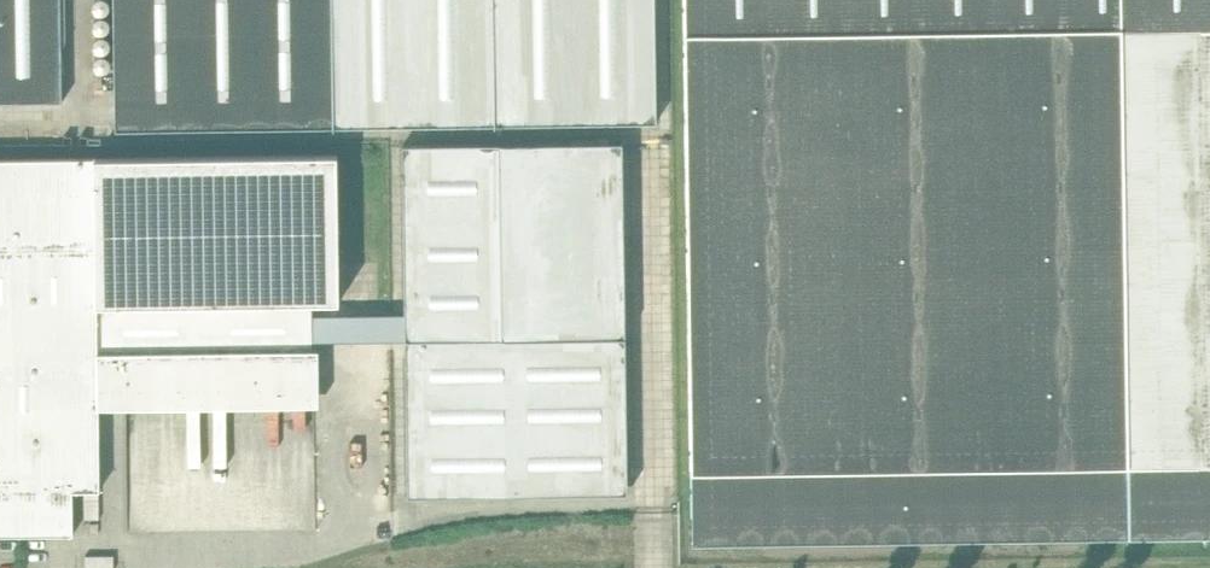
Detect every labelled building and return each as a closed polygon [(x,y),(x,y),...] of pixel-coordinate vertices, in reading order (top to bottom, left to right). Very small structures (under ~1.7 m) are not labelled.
[(61,0),(0,0),(0,102),(63,101),(61,0)] [(327,0),(114,0),(116,129),(329,126),(327,0)] [(488,0),(327,0),(329,126),(490,124),(488,0)] [(490,124),(657,122),(656,0),(488,0),(490,124)] [(1122,0),(686,0),(686,15),(1122,8),(1122,0)] [(1122,8),(1209,7),(1209,0),(1122,0),(1122,8)] [(1122,8),(1130,537),(1209,536),(1209,7),(1122,8)] [(1130,537),(1122,8),(686,15),(693,530),(693,544),(1130,537)] [(617,493),(628,481),(626,336),(554,337),(551,142),(403,144),(408,496),(617,493)] [(338,154),(97,157),(100,407),(320,404),(319,349),(314,349),(313,301),(340,301),(338,154)] [(97,157),(0,158),(0,534),(74,533),(73,490),(100,490),(100,407),(97,157)]
